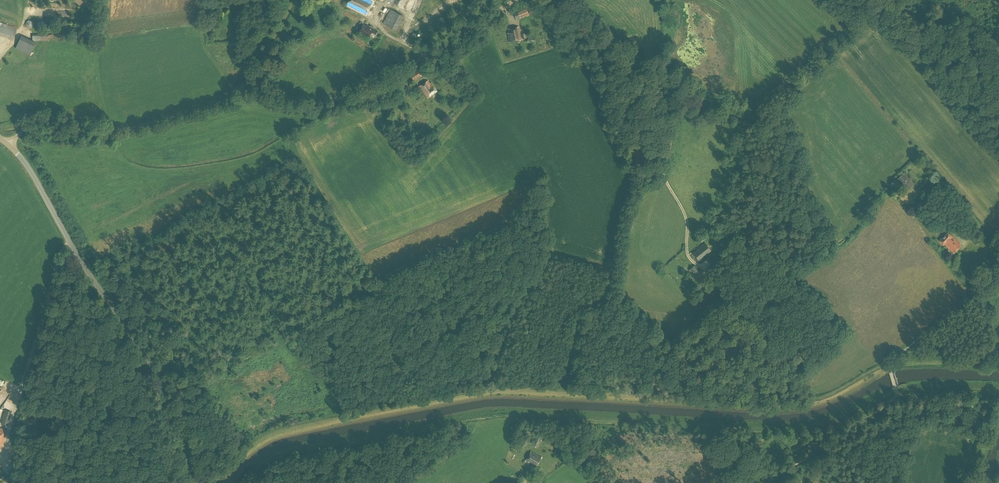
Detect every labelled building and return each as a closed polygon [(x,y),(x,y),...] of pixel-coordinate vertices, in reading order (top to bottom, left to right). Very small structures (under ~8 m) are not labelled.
[(373,2),(369,0),(349,0),(347,4),(366,14),(373,2)] [(416,11),(421,13),(425,0),(420,0),(416,11)] [(396,30),(404,16),(391,9),(383,23),(396,30)] [(516,20),(529,14),(527,9),(514,14),(516,20)] [(7,26),(8,24),(2,23),(1,27),(0,26),(0,34),(13,38),(16,29),(7,26)] [(369,28),(363,24),(359,31),(369,37),(372,32),(376,34),(378,31),(370,26),(369,28)] [(509,42),(521,40),(519,27),(508,29),(509,33),(508,33),(509,42)] [(49,40),(49,38),(53,38),(53,34),(32,34),(32,40),(21,35),(18,43),(33,50),(36,42),(33,41),(49,40)] [(18,43),(15,48),(30,55),(33,50),(18,43)] [(414,81),(421,76),(416,69),(409,74),(414,81)] [(430,83),(428,80),(419,86),(427,98),(437,91),(433,85),(431,82),(430,83)] [(908,190),(915,183),(904,173),(897,179),(908,190)] [(936,187),(932,184),(930,187),(928,185),(926,188),(930,193),(936,187)] [(944,245),(945,244),(952,236),(953,236),(948,232),(940,241),(944,245)] [(952,236),(945,244),(954,253),(962,245),(952,236)] [(725,248),(728,242),(722,239),(719,246),(725,248)] [(706,255),(711,251),(705,243),(700,248),(693,253),(699,260),(705,254),(706,255)] [(697,282),(703,277),(694,266),(688,270),(697,282)] [(8,425),(12,411),(5,409),(1,423),(8,425)] [(526,446),(530,439),(522,435),(520,439),(522,440),(520,444),(521,444),(520,446),(524,448),(525,446),(526,446)] [(538,447),(542,438),(537,436),(533,445),(538,447)] [(21,467),(25,449),(18,447),(13,465),(21,467)] [(536,466),(541,457),(531,451),(526,461),(536,466)]
